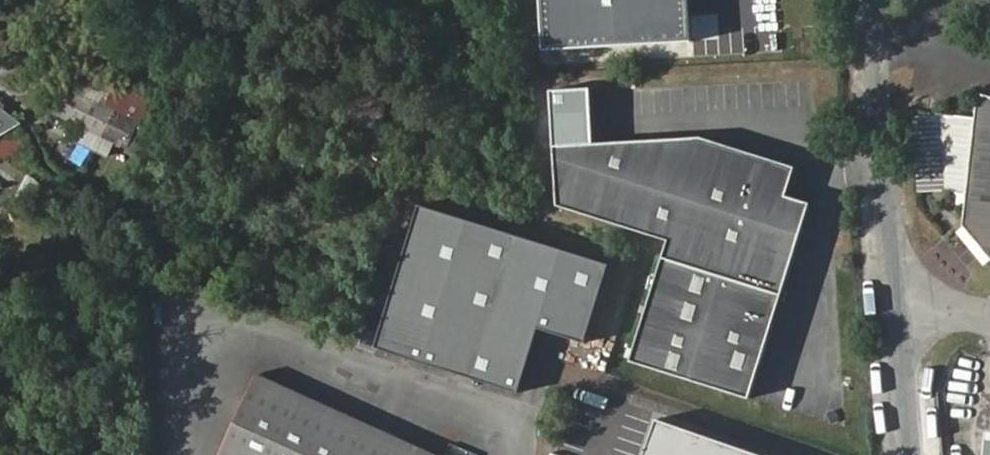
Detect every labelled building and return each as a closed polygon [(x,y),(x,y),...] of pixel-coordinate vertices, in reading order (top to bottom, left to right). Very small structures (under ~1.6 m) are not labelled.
[(556,57),(701,49),(699,0),(553,0),(556,57)] [(65,86),(53,115),(130,149),(142,121),(129,114),(137,96),(85,73),(77,91),(65,86)] [(979,92),(976,115),(967,189),(964,217),(989,251),(989,96),(979,92)] [(357,93),(355,127),(384,129),(386,95),(357,93)] [(23,123),(0,106),(0,136),(23,123)] [(946,186),(967,189),(976,115),(945,111),(946,186)] [(4,173),(33,166),(26,134),(0,139),(0,154),(4,173)] [(702,135),(560,144),(565,204),(667,236),(626,358),(744,398),(810,204),(787,196),(796,168),(702,135)] [(609,259),(418,200),(373,344),(518,389),(538,326),(583,341),(609,259)] [(264,371),(228,454),(457,454),(264,371)] [(638,454),(762,454),(652,416),(638,454)]
